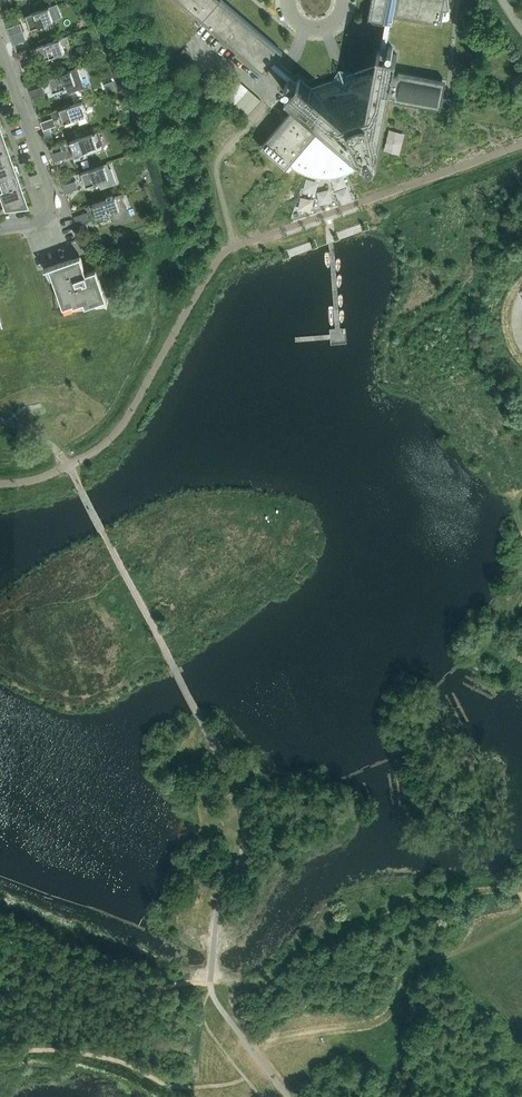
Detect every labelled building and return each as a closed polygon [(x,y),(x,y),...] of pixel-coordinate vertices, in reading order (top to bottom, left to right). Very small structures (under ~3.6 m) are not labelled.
[(441,109),(442,103),(446,81),(394,71),(397,54),(385,52),(391,22),(392,23),(394,15),(442,24),(443,19),(447,18),(448,18),(449,17),(450,16),(450,15),(450,14),(449,0),(375,0),(371,19),(386,22),(380,51),(378,51),(376,62),(375,66),(345,77),(311,88),(299,78),(297,80),(294,78),(290,74),(284,69),(275,61),(283,51),(222,0),(177,0),(263,74),(271,64),(281,72),(294,84),(286,94),(300,106),(266,146),(285,163),(285,164),(285,165),(285,166),(285,167),(286,167),(286,168),(287,168),(288,168),(289,168),(290,168),(291,168),(291,167),(296,161),(298,163),(301,164),(303,165),(306,167),(309,168),(311,169),(314,169),(317,170),(320,170),(323,171),(326,171),(329,171),(332,170),(334,170),(337,169),(340,169),(343,168),(346,167),(348,165),(351,164),(353,162),(356,161),(358,159),(360,157),(367,163),(368,162),(369,162),(370,163),(371,163),(372,163),(373,163),(373,162),(374,162),(375,161),(376,160),(376,159),(378,159),(389,99),(441,109)] [(30,28),(53,20),(49,7),(22,16),(24,22),(28,20),(30,28)] [(7,28),(10,36),(11,35),(22,31),(23,31),(20,23),(7,28)] [(11,35),(14,44),(25,40),(22,31),(11,35)] [(33,47),(35,53),(39,52),(42,60),(65,52),(62,44),(69,42),(67,36),(33,47)] [(18,59),(21,67),(34,62),(31,54),(18,59)] [(53,91),(76,83),(71,69),(44,79),(46,85),(50,83),(53,91)] [(225,95),(247,115),(262,99),(241,79),(225,95)] [(29,90),(32,98),(45,94),(42,86),(29,90)] [(82,101),(55,110),(51,112),(53,118),(41,122),(44,129),(55,125),(54,120),(58,119),(57,117),(61,115),(64,123),(77,118),(80,124),(89,121),(82,101)] [(0,129),(0,199),(4,209),(27,206),(0,129)] [(98,130),(62,143),(64,149),(67,157),(103,144),(98,130)] [(52,153),(54,161),(67,157),(64,149),(52,153)] [(104,165),(104,164),(77,173),(79,179),(83,177),(86,185),(98,181),(101,189),(116,183),(111,168),(109,169),(107,164),(104,165)] [(63,185),(66,193),(78,188),(75,180),(63,185)] [(131,219),(122,193),(86,205),(88,211),(94,209),(97,217),(111,212),(115,224),(116,224),(115,221),(129,216),(131,219)] [(74,216),(77,224),(89,220),(87,212),(74,216)] [(108,302),(96,269),(86,272),(80,255),(49,266),(63,306),(73,302),(74,304),(84,301),(86,305),(96,302),(97,304),(108,302)]
